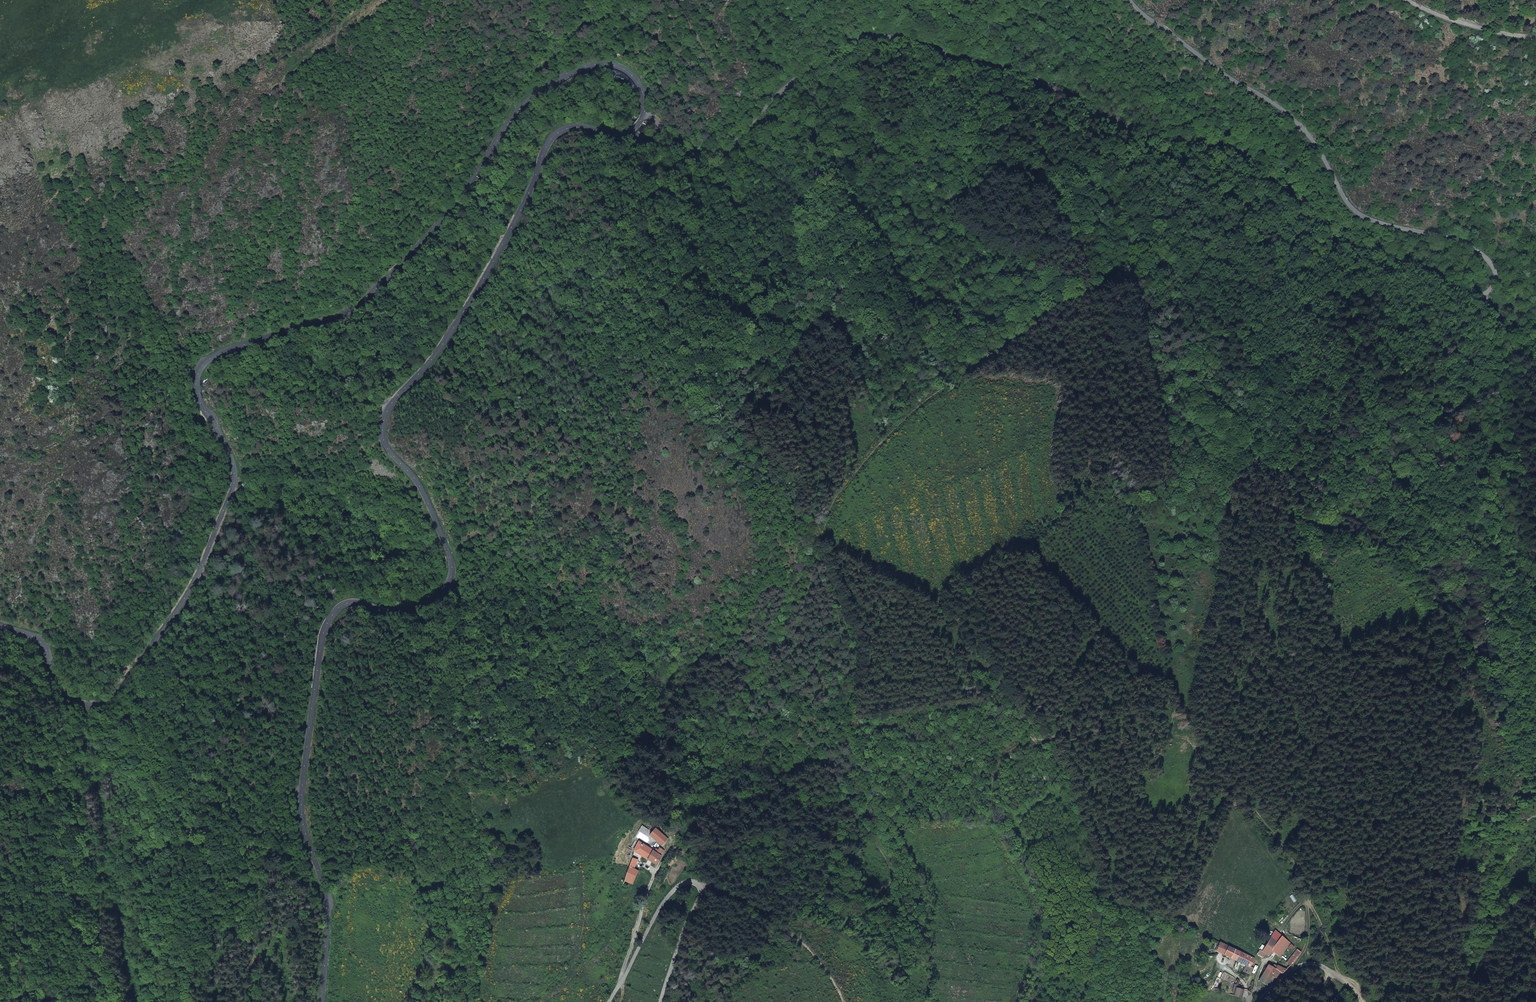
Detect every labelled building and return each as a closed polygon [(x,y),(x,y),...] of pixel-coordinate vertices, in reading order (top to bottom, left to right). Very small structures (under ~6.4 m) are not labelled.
[(649,835),(662,846),(668,839),(656,828),(649,835)] [(653,850),(639,841),(634,851),(647,860),(653,850)] [(653,850),(662,855),(664,850),(659,847),(658,849),(655,848),(653,850)] [(653,850),(647,860),(656,865),(662,855),(653,850)] [(635,869),(638,860),(633,857),(629,866),(635,869)] [(629,866),(624,881),(629,883),(633,885),(638,870),(635,869),(629,866)] [(1291,942),(1275,930),(1262,951),(1260,949),(1257,953),(1263,957),(1266,954),(1269,956),(1272,951),(1280,957),(1291,942)] [(1224,955),(1228,945),(1219,942),(1216,951),(1224,955)] [(1255,958),(1228,945),(1224,955),(1245,965),(1242,972),(1249,975),(1253,968),(1251,967),(1255,958)] [(1291,965),(1300,952),(1297,950),(1287,963),(1291,965)] [(1275,981),(1280,971),(1283,972),(1287,967),(1279,963),(1276,968),(1268,964),(1259,981),(1265,985),(1269,978),(1275,981)] [(1237,988),(1234,995),(1241,998),(1244,990),(1237,988)]
